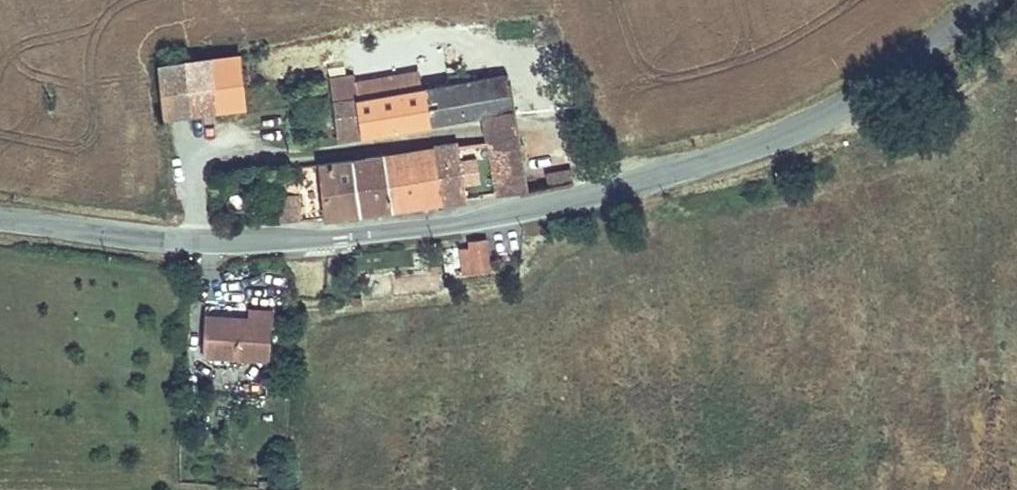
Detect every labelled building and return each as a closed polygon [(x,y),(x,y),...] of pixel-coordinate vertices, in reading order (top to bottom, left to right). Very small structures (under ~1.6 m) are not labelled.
[(211,58),(216,109),(242,107),(240,85),(237,55),(211,58)] [(183,61),(188,112),(216,109),(211,58),(183,61)] [(155,64),(160,114),(188,112),(183,61),(155,64)] [(484,118),(480,87),(480,83),(426,90),(430,125),(484,118)] [(487,136),(518,132),(513,84),(480,87),(484,118),(487,136)] [(426,90),(356,99),(360,135),(430,125),(426,90)] [(356,99),(356,96),(335,98),(341,138),(360,135),(356,99)] [(341,138),(335,98),(326,99),(329,140),(341,138)] [(524,177),(519,140),(488,145),(460,149),(467,202),(526,194),(524,177)] [(385,159),(392,212),(467,202),(460,149),(385,159)] [(357,163),(363,215),(392,212),(385,159),(357,163)] [(320,168),(327,219),(363,215),(357,163),(320,168)] [(573,188),(571,171),(524,177),(526,194),(573,188)] [(276,198),(278,225),(299,223),(296,196),(276,198)] [(484,238),(472,239),(476,273),(488,271),(484,238)] [(394,278),(397,295),(443,286),(439,269),(394,278)] [(374,294),(390,291),(387,273),(371,276),(374,294)] [(205,314),(203,354),(260,356),(262,305),(241,304),(241,316),(205,314)]
